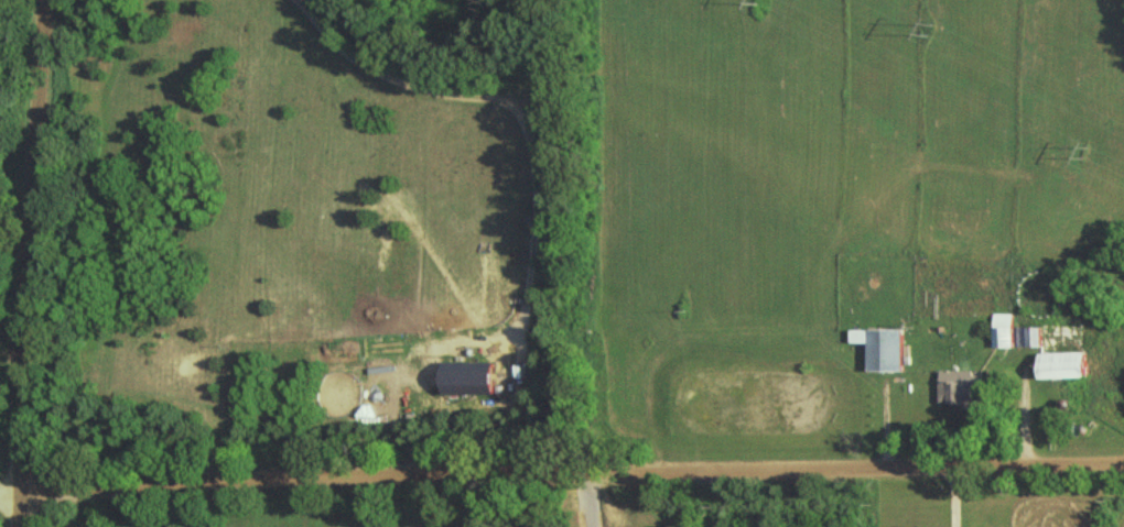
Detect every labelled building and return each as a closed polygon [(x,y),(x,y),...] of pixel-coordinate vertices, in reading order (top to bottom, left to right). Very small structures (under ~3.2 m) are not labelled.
[(1052,344),(1001,345),(1001,311),(1022,311),(1022,326),(1052,326),(1052,344)] [(908,370),(874,369),(875,342),(855,342),(855,328),(909,329),(908,370)] [(1095,350),(1098,374),(1049,378),(1048,354),(1095,350)] [(988,407),(987,373),(981,373),(981,369),(947,370),(947,400),(959,400),(959,405),(970,405),(970,408),(988,407)]
